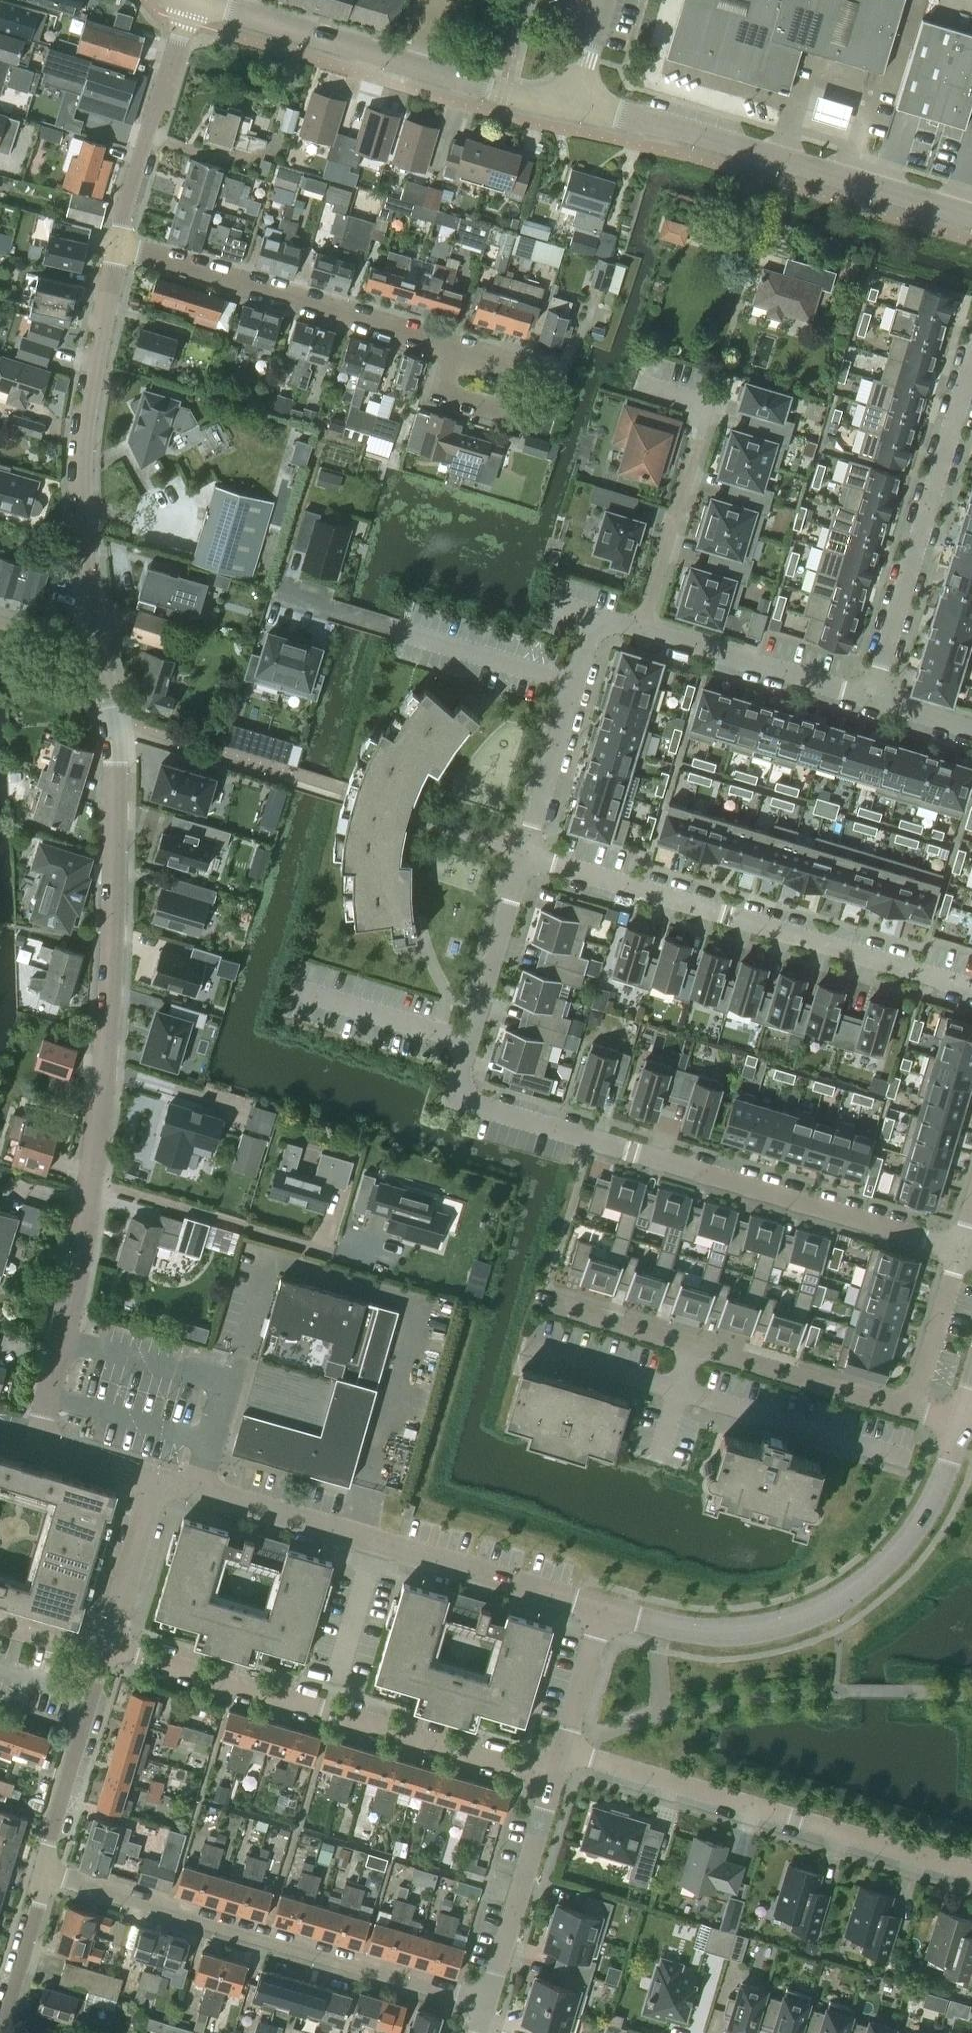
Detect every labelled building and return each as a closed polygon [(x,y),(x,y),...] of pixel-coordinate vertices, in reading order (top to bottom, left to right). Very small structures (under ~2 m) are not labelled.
[(46,12),(5,0),(0,0),(0,28),(38,39),(46,12)] [(79,0),(34,0),(75,12),(79,0)] [(353,0),(287,0),(347,18),(353,0)] [(347,18),(393,32),(402,0),(353,0),(347,18)] [(698,59),(782,84),(794,44),(880,70),(901,0),(687,0),(672,51),(698,59)] [(971,100),(971,34),(922,18),(895,106),(964,127),(971,100)] [(76,53),(90,57),(132,69),(142,35),(86,19),(76,53)] [(24,38),(0,31),(0,57),(17,62),(24,38)] [(45,69),(41,82),(80,93),(77,104),(133,122),(147,75),(131,70),(132,69),(90,57),(90,58),(49,46),(42,68),(45,69)] [(33,71),(0,61),(0,88),(4,75),(17,79),(17,81),(26,84),(26,82),(29,83),(33,71)] [(293,130),(301,133),(331,142),(326,157),(338,161),(346,134),(335,131),(344,101),(313,92),(305,118),(297,115),(293,130)] [(852,107),(816,96),(809,119),(845,129),(852,107)] [(263,147),(265,139),(246,133),(250,117),(239,113),(240,109),(227,105),(226,109),(213,105),(203,140),(229,147),(230,142),(247,147),(255,147),(256,145),(263,147)] [(280,127),(293,130),(297,115),(296,115),(297,111),(286,107),(280,127)] [(346,134),(338,161),(350,164),(355,149),(385,158),(398,117),(366,108),(357,137),(346,134)] [(19,119),(0,113),(0,151),(9,154),(19,119)] [(73,116),(70,129),(80,132),(83,120),(73,116)] [(425,170),(437,129),(406,119),(393,161),(425,170)] [(39,131),(39,132),(39,134),(39,135),(40,136),(44,138),(45,138),(45,140),(46,140),(46,141),(47,141),(48,141),(48,142),(50,143),(51,143),(53,143),(53,142),(54,142),(55,141),(59,141),(60,140),(61,139),(62,135),(62,134),(64,130),(64,129),(61,127),(52,125),(45,123),(43,123),(42,123),(40,127),(39,131)] [(483,179),(493,145),(466,137),(465,141),(452,137),(441,175),(454,179),(457,172),(483,179)] [(111,161),(100,157),(104,145),(83,139),(72,172),(68,171),(63,186),(100,196),(111,161)] [(493,145),(483,179),(508,187),(506,194),(519,198),(531,161),(518,157),(519,153),(493,145)] [(190,173),(188,179),(240,195),(247,197),(250,186),(243,184),(244,181),(221,174),(223,167),(194,159),(194,161),(191,160),(187,172),(190,173)] [(328,177),(341,175),(338,163),(326,165),(328,177)] [(294,191),(300,173),(279,166),(273,185),(294,191)] [(600,230),(614,182),(572,169),(561,203),(576,208),(571,223),(575,225),(568,248),(592,255),(593,253),(608,258),(615,234),(600,230)] [(179,198),(211,208),(216,192),(225,195),(224,199),(237,203),(240,195),(188,179),(186,186),(183,185),(179,198)] [(407,179),(401,199),(414,203),(422,205),(428,185),(407,179)] [(352,190),(329,183),(324,200),(347,206),(352,190)] [(428,185),(422,205),(438,209),(443,190),(428,185)] [(98,227),(105,201),(73,192),(66,219),(98,227)] [(384,194),(377,216),(389,219),(392,208),(411,214),(414,203),(401,199),(399,198),(384,194)] [(176,219),(227,235),(229,227),(217,223),(215,227),(206,224),(211,208),(179,198),(175,212),(178,212),(176,219)] [(251,198),(248,211),(257,213),(261,200),(251,198)] [(293,206),(289,219),(296,221),(305,201),(295,198),(293,206)] [(414,203),(411,214),(434,221),(437,211),(438,209),(422,205),(414,203)] [(274,271),(289,219),(293,206),(285,204),(277,229),(266,225),(254,265),(274,271)] [(437,211),(434,221),(457,227),(460,216),(438,209),(437,211)] [(327,287),(348,214),(336,211),(330,231),(333,232),(330,244),(334,245),(331,255),(316,251),(307,281),(327,287)] [(348,214),(327,287),(345,292),(354,262),(352,262),(357,246),(367,249),(375,222),(348,214)] [(457,227),(454,239),(482,248),(489,226),(489,225),(460,216),(457,227)] [(41,260),(80,269),(81,268),(80,268),(85,247),(78,246),(82,226),(89,227),(89,230),(90,230),(91,227),(52,217),(48,232),(48,231),(45,242),(44,242),(42,250),(43,250),(41,260)] [(227,235),(176,219),(174,226),(171,225),(168,237),(170,238),(169,240),(198,249),(203,233),(213,236),(212,239),(224,243),(221,253),(242,259),(247,242),(226,236),(227,235)] [(289,219),(274,271),(293,277),(302,246),(287,242),(290,232),(293,233),(296,221),(289,219)] [(684,239),(688,226),(665,219),(661,232),(684,239)] [(477,285),(471,304),(476,305),(472,318),(489,323),(503,275),(502,275),(510,251),(515,235),(490,227),(491,225),(489,225),(489,226),(482,248),(483,248),(486,240),(500,244),(493,267),(498,268),(496,273),(491,289),(477,285)] [(12,236),(0,232),(0,247),(8,249),(12,236)] [(515,235),(510,251),(533,258),(539,239),(516,232),(515,235)] [(539,239),(533,258),(559,266),(564,246),(539,239)] [(387,292),(399,253),(388,249),(383,268),(370,265),(364,285),(387,292)] [(399,253),(387,292),(410,299),(417,278),(405,275),(411,256),(399,253)] [(606,289),(614,262),(598,258),(591,285),(606,289)] [(417,278),(410,299),(433,306),(445,266),(434,263),(428,282),(417,278)] [(626,266),(616,263),(608,290),(617,293),(626,266)] [(829,290),(834,273),(802,263),(798,277),(763,267),(752,303),(768,307),(765,315),(781,319),(783,312),(810,320),(820,287),(829,290)] [(445,266),(433,306),(456,313),(462,292),(450,288),(456,270),(445,266)] [(26,293),(72,304),(77,283),(37,274),(35,285),(28,283),(26,293)] [(503,275),(489,323),(508,329),(518,297),(523,281),(503,275)] [(150,297),(186,308),(218,317),(224,299),(156,278),(150,297)] [(518,297),(508,329),(525,334),(529,321),(533,323),(539,304),(537,303),(541,290),(529,286),(530,283),(523,281),(518,297)] [(895,306),(946,321),(953,296),(909,283),(902,307),(895,305),(895,306)] [(875,300),(878,288),(870,286),(867,298),(875,300)] [(72,304),(26,293),(24,302),(31,303),(28,315),(68,324),(72,304)] [(568,335),(571,325),(565,324),(572,301),(552,295),(539,338),(559,344),(562,333),(568,335)] [(250,349),(261,310),(243,305),(234,335),(247,339),(244,347),(250,349)] [(946,321),(895,306),(888,330),(938,345),(945,321),(946,321)] [(261,310),(250,349),(256,351),(258,343),(271,347),(280,316),(261,310)] [(863,310),(860,322),(867,324),(871,313),(863,310)] [(21,313),(15,334),(22,336),(17,354),(46,364),(52,345),(56,346),(61,328),(32,319),(33,317),(21,313)] [(297,384),(314,326),(295,320),(286,351),(299,355),(296,363),(294,363),(289,382),(297,384)] [(219,328),(194,321),(185,353),(210,360),(219,328)] [(860,322),(856,333),(864,335),(867,324),(860,322)] [(314,326),(297,384),(306,387),(311,368),(309,367),(312,358),(324,362),(334,331),(314,326)] [(167,366),(176,338),(141,327),(133,356),(167,366)] [(938,345),(888,330),(887,331),(894,333),(888,356),(931,369),(938,345)] [(351,401),(368,342),(350,336),(341,367),(352,370),(343,399),(351,401)] [(351,402),(344,425),(394,440),(399,421),(387,417),(394,395),(383,392),(376,413),(358,408),(364,387),(376,390),(379,378),(388,347),(368,342),(351,401),(351,402)] [(415,388),(424,358),(404,352),(394,383),(402,385),(398,397),(410,400),(414,388),(415,388)] [(48,371),(2,356),(0,363),(0,386),(10,390),(7,398),(25,404),(28,395),(39,399),(48,371)] [(931,369),(888,356),(881,380),(873,377),(873,378),(924,393),(931,369)] [(843,357),(840,368),(847,371),(851,359),(843,357)] [(840,368),(836,380),(844,382),(847,371),(840,368)] [(924,393),(873,378),(866,402),(916,417),(924,393)] [(764,427),(790,434),(793,422),(782,418),(789,395),(746,382),(745,385),(741,384),(737,397),(741,399),(739,406),(768,415),(764,427)] [(253,392),(238,388),(235,399),(250,403),(253,392)] [(182,428),(193,422),(187,411),(176,407),(178,401),(144,391),(142,399),(133,404),(138,412),(130,438),(142,461),(164,449),(171,425),(182,428)] [(274,403),(274,406),(274,409),(275,410),(276,411),(277,411),(277,412),(278,412),(284,414),(286,415),(289,415),(290,415),(291,417),(293,417),(296,418),(298,419),(299,419),(300,419),(301,420),(301,421),(302,421),(302,422),(305,423),(313,423),(314,422),(316,419),(316,417),(317,414),(317,412),(317,411),(315,410),(311,409),(307,407),(305,408),(303,409),(302,410),(301,409),(299,409),(292,407),(291,406),(291,404),(292,401),(292,400),(293,399),(293,398),(291,397),(288,396),(284,395),(282,394),(281,394),(280,394),(280,393),(278,393),(278,394),(277,394),(277,395),(276,401),(275,401),(275,403),(274,403)] [(916,417),(866,402),(859,427),(909,442),(916,417)] [(616,434),(629,438),(620,468),(640,474),(640,476),(645,478),(645,476),(655,478),(663,451),(669,453),(674,434),(665,431),(669,418),(625,406),(616,434)] [(831,418),(839,421),(842,409),(834,407),(831,418)] [(500,457),(503,446),(459,432),(461,425),(452,422),(453,419),(431,411),(429,416),(417,412),(406,445),(450,460),(453,451),(483,461),(486,452),(500,457)] [(40,434),(43,424),(12,415),(9,425),(40,434)] [(331,417),(328,427),(342,431),(345,421),(331,417)] [(839,421),(831,418),(827,430),(835,432),(839,421)] [(790,434),(764,427),(761,437),(732,429),(730,436),(726,435),(721,450),(768,464),(768,465),(777,468),(784,445),(786,446),(790,434)] [(909,442),(859,427),(858,427),(865,429),(858,454),(902,467),(910,442),(909,442)] [(826,433),(824,444),(834,446),(837,436),(826,433)] [(526,434),(522,449),(545,456),(549,441),(526,434)] [(297,440),(291,461),(305,465),(312,444),(297,440)] [(768,464),(721,450),(716,466),(721,467),(719,475),(748,483),(744,495),(769,502),(773,490),(761,487),(768,465),(768,464)] [(842,482),(893,497),(899,474),(849,459),(842,482)] [(28,515),(28,512),(33,514),(38,514),(40,511),(42,506),(41,502),(39,498),(33,497),(38,479),(20,474),(19,475),(8,472),(10,465),(0,462),(0,507),(28,515)] [(814,474),(822,476),(825,465),(818,462),(814,474)] [(320,467),(316,482),(338,489),(342,474),(320,467)] [(586,468),(583,477),(600,483),(603,473),(586,468)] [(822,476),(814,474),(811,485),(819,487),(822,476)] [(836,504),(886,519),(887,519),(893,497),(842,482),(842,483),(849,485),(843,505),(836,503),(836,504)] [(213,483),(202,522),(191,560),(249,577),(272,501),(213,483)] [(611,562),(626,567),(635,537),(638,538),(639,534),(640,534),(643,524),(642,524),(643,520),(629,516),(631,511),(633,512),(637,497),(594,484),(590,499),(609,505),(608,510),(606,509),(593,550),(613,556),(611,562)] [(700,519),(757,536),(763,514),(766,515),(769,502),(744,495),(741,506),(712,497),(710,505),(705,504),(700,519)] [(803,518),(807,506),(799,504),(796,516),(803,518)] [(829,526),(880,541),(886,519),(836,504),(829,526)] [(971,528),(971,505),(967,504),(966,509),(962,525),(971,528)] [(304,509),(294,546),(307,550),(302,567),(335,576),(350,529),(318,519),(319,513),(304,509)] [(796,516),(792,527),(800,529),(803,518),(796,516)] [(724,563),(749,571),(753,559),(750,558),(757,536),(700,519),(696,534),(701,536),(698,543),(727,552),(724,563)] [(971,550),(971,528),(962,525),(957,540),(956,540),(955,545),(971,550)] [(823,547),(873,562),(880,541),(829,526),(823,547)] [(971,573),(971,550),(955,545),(953,551),(954,551),(950,566),(971,573)] [(867,584),(873,563),(873,562),(823,547),(816,569),(867,584)] [(788,561),(796,563),(799,552),(792,550),(788,561)] [(47,571),(0,557),(0,592),(37,603),(47,571)] [(796,563),(788,561),(785,572),(793,575),(796,563)] [(685,572),(680,588),(727,602),(736,605),(743,583),(745,584),(749,571),(724,563),(720,575),(692,566),(689,574),(685,572)] [(147,565),(138,595),(168,604),(166,612),(189,619),(191,611),(195,613),(205,582),(147,565)] [(971,595),(971,573),(950,566),(945,581),(944,581),(943,586),(971,595)] [(810,591),(860,606),(867,584),(816,569),(810,591)] [(971,618),(971,595),(943,586),(941,592),(942,592),(937,607),(971,618)] [(727,602),(680,588),(675,603),(680,605),(678,612),(720,625),(727,602)] [(803,613),(854,628),(860,606),(810,591),(803,613)] [(775,605),(783,607),(786,596),(779,593),(775,605)] [(783,607),(775,605),(772,616),(780,618),(783,607)] [(177,618),(139,607),(131,636),(169,647),(177,618)] [(969,639),(971,631),(971,618),(937,607),(933,623),(932,622),(930,628),(969,639)] [(753,610),(746,633),(759,637),(766,614),(753,610)] [(854,628),(803,613),(803,614),(810,616),(803,638),(847,651),(854,628)] [(924,648),(963,660),(969,639),(930,628),(924,648)] [(252,651),(244,677),(281,688),(283,681),(296,635),(282,630),(281,633),(267,629),(260,653),(252,651)] [(283,681),(281,688),(316,699),(317,699),(324,672),(317,670),(324,646),(320,645),(311,642),(311,639),(296,635),(283,681)] [(918,669),(957,681),(963,660),(924,648),(918,669)] [(615,673),(654,685),(661,662),(617,649),(613,663),(619,664),(618,668),(617,668),(615,673)] [(163,693),(170,673),(174,660),(143,650),(139,664),(146,666),(135,702),(167,711),(172,696),(163,693)] [(957,681),(918,669),(916,675),(917,675),(912,691),(951,703),(957,681)] [(604,694),(648,707),(654,685),(615,673),(613,679),(614,679),(613,683),(607,681),(604,694)] [(687,683),(684,694),(692,696),(695,685),(687,683)] [(403,806),(405,799),(414,775),(425,755),(435,761),(437,759),(436,759),(449,739),(463,721),(470,727),(479,716),(460,700),(452,709),(425,686),(407,710),(392,733),(382,727),(368,754),(356,782),(354,791),(349,806),(343,836),(340,866),(352,867),(352,894),(354,924),(390,919),(392,939),(417,936),(416,934),(414,915),(405,916),(403,892),(403,868),(404,868),(404,867),(392,866),(394,844),(399,819),(403,806)] [(713,732),(724,693),(719,691),(719,692),(703,687),(688,735),(711,742),(714,732),(713,732)] [(733,738),(745,700),(730,695),(724,693),(713,732),(714,732),(733,738)] [(604,694),(600,706),(606,708),(605,712),(603,711),(602,717),(641,729),(648,707),(604,694)] [(684,694),(681,705),(688,708),(692,696),(684,694)] [(733,738),(730,747),(751,754),(766,705),(760,704),(745,700),(733,738)] [(751,754),(772,760),(786,712),(771,708),(771,707),(766,705),(751,754)] [(772,760),(794,766),(796,759),(802,737),(807,718),(802,716),(802,717),(786,712),(772,760)] [(635,751),(644,753),(650,732),(641,729),(602,717),(600,722),(601,723),(600,727),(594,725),(590,737),(635,751)] [(802,737),(796,759),(816,764),(822,744),(828,725),(812,720),(813,719),(807,718),(802,737)] [(237,724),(231,744),(259,753),(265,733),(237,724)] [(816,764),(837,771),(843,749),(849,730),(843,728),(843,729),(828,725),(822,744),(816,764)] [(671,738),(679,740),(682,729),(674,726),(671,738)] [(837,771),(858,777),(869,737),(854,732),(849,730),(843,749),(837,771)] [(265,733),(259,753),(287,761),(293,741),(265,733)] [(590,737),(587,750),(593,752),(592,756),(590,755),(589,761),(628,772),(635,751),(590,737)] [(858,777),(877,783),(884,762),(890,742),(885,741),(884,742),(869,737),(858,777)] [(671,738),(668,749),(675,751),(679,740),(671,738)] [(40,776),(80,788),(91,750),(56,740),(47,769),(42,768),(40,776)] [(884,762),(877,783),(875,790),(897,797),(910,749),(895,745),(896,744),(890,742),(884,762)] [(926,774),(931,755),(926,753),(926,754),(910,749),(897,797),(917,803),(926,774)] [(917,803),(928,806),(938,809),(952,762),(937,757),(937,756),(931,755),(926,774),(917,803)] [(693,756),(691,763),(702,767),(705,759),(693,756)] [(705,759),(702,767),(714,770),(716,762),(705,759)] [(162,761),(152,795),(205,811),(215,777),(162,761)] [(577,781),(622,794),(628,772),(589,761),(587,766),(588,766),(587,770),(581,769),(577,781)] [(957,763),(952,762),(938,809),(959,816),(971,773),(971,768),(957,763)] [(744,779),(746,771),(735,768),(733,776),(744,779)] [(658,781),(666,784),(669,772),(661,770),(658,781)] [(689,770),(687,778),(698,781),(700,773),(689,770)] [(746,771),(744,779),(755,782),(757,775),(746,771)] [(700,773),(698,781),(709,785),(712,777),(700,773)] [(80,788),(40,776),(37,784),(42,786),(34,815),(68,826),(80,788)] [(776,780),(774,788),(785,791),(788,784),(776,780)] [(577,781),(574,794),(580,795),(578,799),(577,799),(576,804),(615,816),(615,815),(622,794),(577,781)] [(666,784),(658,781),(654,793),(662,795),(666,784)] [(730,782),(728,790),(739,794),(742,786),(730,782)] [(788,784),(785,791),(797,795),(799,787),(788,784)] [(271,785),(259,823),(275,828),(287,790),(271,785)] [(742,786),(739,794),(751,797),(753,789),(742,786)] [(772,795),(770,802),(781,806),(783,798),(772,795)] [(816,796),(814,804),(825,807),(828,800),(816,796)] [(783,798),(781,806),(792,809),(794,801),(783,798)] [(825,807),(837,811),(839,803),(828,800),(825,807)] [(669,802),(657,842),(678,848),(690,808),(669,802)] [(568,812),(564,826),(622,843),(622,841),(629,819),(615,815),(615,816),(576,804),(574,810),(575,810),(574,814),(568,812)] [(825,807),(814,804),(811,811),(823,815),(825,807)] [(859,805),(857,813),(868,816),(870,808),(859,805)] [(825,807),(823,815),(834,819),(837,811),(825,807)] [(699,855),(711,814),(690,808),(678,848),(699,855)] [(870,808),(868,816),(879,820),(882,812),(870,808)] [(645,825),(653,827),(656,816),(648,814),(645,825)] [(720,861),(732,821),(711,814),(699,855),(720,861)] [(900,817),(898,825),(909,829),(912,821),(900,817)] [(162,832),(154,858),(196,870),(198,863),(206,866),(212,843),(226,847),(231,831),(190,818),(186,831),(182,830),(180,837),(162,832)] [(855,820),(853,827),(864,831),(866,823),(855,820)] [(740,867),(752,827),(732,821),(720,861),(740,867)] [(912,821),(909,829),(921,832),(923,824),(912,821)] [(866,823),(864,831),(875,834),(877,826),(866,823)] [(773,833),(761,873),(782,879),(793,839),(795,840),(798,830),(775,824),(772,833),(773,833)] [(653,827),(645,825),(641,836),(649,839),(653,827)] [(752,827),(740,867),(761,873),(773,833),(772,833),(752,827)] [(944,830),(932,827),(930,835),(942,838),(944,830)] [(896,832),(894,840),(905,843),(907,835),(896,832)] [(907,835),(905,843),(916,847),(919,839),(907,835)] [(823,892),(838,842),(815,836),(812,845),(814,846),(803,886),(823,892)] [(803,886),(814,846),(812,845),(795,840),(793,839),(782,879),(803,886)] [(838,842),(823,892),(844,898),(856,858),(857,859),(860,849),(838,842)] [(940,845),(928,842),(926,849),(937,853),(940,845)] [(257,845),(248,872),(262,877),(271,849),(257,845)] [(35,869),(42,871),(34,896),(40,898),(35,917),(67,927),(73,907),(76,908),(85,878),(72,874),(77,856),(42,846),(35,869)] [(958,847),(955,859),(962,861),(966,850),(965,850),(958,847)] [(885,910),(900,861),(879,855),(876,864),(865,904),(885,910)] [(856,858),(844,898),(865,904),(876,864),(857,859),(856,858)] [(955,859),(951,870),(959,872),(962,861),(955,859)] [(906,916),(921,867),(900,861),(885,910),(906,916)] [(921,867),(906,916),(927,923),(942,873),(921,867)] [(216,889),(174,876),(170,889),(166,888),(163,897),(159,896),(152,920),(198,934),(208,902),(212,903),(216,889)] [(942,903),(949,905),(953,894),(945,891),(942,903)] [(536,925),(583,939),(588,924),(598,927),(602,912),(562,899),(558,913),(541,908),(536,925)] [(949,905),(942,903),(938,914),(946,916),(949,905)] [(657,962),(644,958),(652,933),(646,932),(647,929),(633,924),(632,928),(626,926),(622,941),(619,940),(615,954),(618,955),(611,977),(650,988),(652,982),(657,962)] [(545,960),(585,972),(589,960),(578,957),(583,939),(536,925),(531,942),(549,947),(545,960)] [(18,932),(14,942),(23,945),(26,935),(18,932)] [(657,962),(652,982),(676,989),(674,995),(689,999),(690,995),(695,974),(682,970),(690,945),(684,943),(685,940),(672,936),(671,939),(665,937),(657,962)] [(47,970),(75,978),(82,953),(54,945),(53,948),(41,945),(38,955),(49,963),(47,970)] [(206,964),(217,967),(221,954),(193,945),(189,957),(160,949),(151,980),(197,994),(206,964)] [(695,974),(690,995),(713,1001),(712,1006),(720,1009),(726,1011),(728,1006),(734,985),(727,983),(721,981),(728,956),(723,954),(724,951),(710,947),(709,950),(703,949),(695,974)] [(589,960),(585,972),(598,976),(602,961),(590,957),(589,960)] [(734,985),(728,1006),(752,1013),(750,1018),(758,1020),(764,1022),(772,997),(766,995),(759,993),(767,968),(761,966),(762,963),(748,959),(747,962),(741,960),(734,985)] [(585,972),(545,960),(541,973),(523,968),(518,985),(557,996),(562,981),(581,987),(585,972)] [(75,978),(47,970),(45,977),(32,977),(29,987),(42,991),(40,995),(68,1003),(75,978)] [(772,997),(764,1022),(796,1032),(803,1035),(806,1027),(811,1008),(798,1004),(805,979),(799,978),(800,974),(786,970),(785,973),(780,972),(772,997)] [(811,1008),(806,1027),(829,1034),(827,1042),(841,1046),(849,1019),(836,1016),(844,990),(838,989),(839,986),(825,981),(824,985),(818,983),(811,1008)] [(527,1020),(566,1032),(570,1019),(561,1016),(565,999),(557,996),(518,985),(513,1001),(531,1007),(527,1020)] [(849,1019),(841,1046),(880,1057),(886,1035),(890,1036),(894,1022),(891,1021),(895,1006),(889,1004),(890,1001),(876,997),(875,1000),(869,998),(862,1023),(849,1019)] [(158,1010),(143,1056),(175,1066),(189,1021),(201,1025),(205,1012),(172,1002),(168,1013),(158,1010)] [(912,1027),(921,1030),(925,1016),(916,1014),(912,1027)] [(971,1045),(971,1023),(940,1014),(934,1034),(971,1045)] [(500,1045),(548,1059),(552,1043),(562,1046),(566,1032),(527,1020),(523,1033),(505,1028),(500,1045)] [(921,1030),(912,1027),(909,1035),(919,1038),(921,1030)] [(971,1067),(971,1045),(934,1034),(934,1035),(942,1037),(937,1055),(929,1053),(929,1054),(971,1067)] [(43,1038),(35,1066),(69,1077),(77,1048),(43,1038)] [(582,1095),(581,1098),(595,1102),(596,1099),(602,1100),(610,1075),(623,1079),(631,1053),(592,1042),(585,1064),(582,1063),(578,1077),(581,1078),(577,1093),(582,1095)] [(500,1045),(495,1061),(512,1066),(508,1080),(510,1081),(509,1087),(532,1094),(533,1088),(549,1092),(553,1077),(543,1074),(548,1059),(500,1045)] [(755,1065),(757,1056),(747,1053),(744,1062),(755,1065)] [(904,1054),(901,1064),(910,1067),(913,1057),(904,1054)] [(929,1054),(923,1073),(969,1087),(971,1076),(971,1067),(929,1054)] [(676,1095),(684,1069),(645,1058),(639,1080),(636,1079),(631,1093),(635,1094),(630,1109),(636,1111),(635,1114),(649,1118),(650,1115),(656,1116),(663,1091),(676,1095)] [(783,1079),(786,1070),(771,1065),(769,1075),(783,1079)] [(684,1069),(676,1095),(689,1099),(682,1124),(688,1126),(687,1129),(701,1133),(702,1130),(708,1132),(712,1117),(715,1118),(719,1104),(716,1103),(723,1081),(684,1069)] [(786,1070),(783,1079),(790,1081),(793,1072),(786,1070)] [(892,1072),(888,1084),(898,1087),(901,1075),(892,1072)] [(969,1087),(923,1073),(917,1093),(963,1107),(969,1087)] [(814,1078),(812,1087),(822,1091),(825,1081),(814,1078)] [(825,1081),(822,1091),(831,1093),(833,1084),(825,1081)] [(895,1096),(898,1087),(888,1084),(886,1093),(895,1096)] [(742,1146),(757,1095),(736,1089),(721,1140),(722,1140),(733,1143),(734,1140),(742,1142),(741,1146),(742,1146)] [(861,1102),(864,1093),(852,1089),(850,1099),(861,1102)] [(864,1093),(861,1102),(871,1105),(874,1096),(864,1093)] [(917,1093),(917,1094),(925,1096),(919,1114),(957,1126),(963,1107),(917,1093)] [(761,1152),(774,1109),(755,1103),(757,1095),(742,1146),(752,1149),(753,1146),(761,1148),(760,1151),(761,1152)] [(187,1166),(195,1141),(215,1147),(224,1119),(173,1104),(157,1156),(187,1166)] [(781,1158),(796,1107),(795,1107),(793,1114),(774,1109),(761,1152),(762,1152),(772,1155),(773,1151),(781,1154),(780,1157),(781,1158)] [(800,1163),(815,1113),(796,1107),(781,1158),(781,1157),(791,1160),(792,1157),(800,1160),(799,1163),(800,1163)] [(882,1125),(892,1128),(895,1115),(886,1112),(882,1125)] [(919,1114),(911,1112),(905,1132),(951,1146),(957,1126),(919,1114)] [(820,1169),(835,1119),(834,1118),(832,1126),(814,1121),(816,1113),(815,1113),(800,1163),(801,1163),(811,1166),(812,1163),(820,1165),(819,1169),(820,1169)] [(45,1134),(48,1124),(14,1114),(8,1137),(19,1140),(12,1163),(47,1173),(57,1138),(45,1134)] [(840,1175),(855,1124),(835,1119),(820,1169),(830,1172),(831,1169),(840,1171),(839,1175),(840,1175)] [(855,1124),(840,1175),(850,1178),(851,1175),(861,1178),(873,1138),(853,1132),(855,1125),(855,1124)] [(892,1128),(882,1125),(880,1134),(889,1137),(892,1128)] [(231,1169),(256,1176),(267,1139),(242,1131),(231,1169)] [(900,1151),(945,1165),(951,1146),(905,1132),(900,1151)] [(331,1184),(346,1188),(354,1161),(322,1152),(314,1179),(295,1173),(303,1146),(287,1141),(279,1168),(278,1168),(270,1194),(288,1200),(289,1198),(306,1203),(305,1205),(323,1210),(331,1184)] [(894,1171),(940,1185),(945,1165),(900,1151),(899,1152),(907,1155),(902,1173),(894,1170),(894,1171)] [(871,1164),(880,1167),(883,1156),(874,1153),(871,1164)] [(880,1167),(871,1164),(868,1175),(877,1177),(880,1167)] [(940,1185),(894,1171),(888,1192),(933,1205),(940,1185)] [(381,1183),(380,1184),(374,1182),(376,1176),(364,1173),(354,1209),(365,1213),(367,1207),(373,1209),(373,1210),(392,1216),(388,1229),(437,1243),(446,1215),(431,1210),(435,1199),(381,1183)] [(630,1238),(646,1183),(612,1173),(608,1187),(595,1183),(587,1211),(601,1215),(604,1203),(622,1208),(614,1233),(630,1238)] [(646,1183),(630,1238),(634,1225),(647,1228),(650,1217),(668,1222),(660,1247),(676,1251),(692,1197),(658,1187),(654,1200),(642,1197),(646,1184),(646,1183)] [(692,1197),(676,1251),(680,1238),(693,1242),(697,1230),(714,1235),(706,1261),(722,1265),(734,1224),(734,1223),(738,1211),(703,1201),(699,1214),(688,1211),(692,1197)] [(20,1216),(0,1210),(0,1270),(3,1271),(20,1216)] [(147,1271),(156,1245),(200,1258),(210,1223),(185,1215),(183,1221),(160,1214),(157,1226),(132,1218),(119,1262),(147,1271)] [(768,1279),(780,1238),(784,1224),(750,1214),(746,1228),(734,1224),(722,1265),(726,1252),(739,1256),(743,1244),(760,1249),(752,1274),(768,1279)] [(780,1238),(768,1279),(772,1265),(785,1269),(789,1257),(806,1262),(798,1288),(814,1293),(830,1238),(796,1228),(792,1241),(780,1238)] [(630,1238),(614,1233),(606,1261),(589,1256),(592,1244),(578,1240),(570,1267),(583,1271),(579,1285),(613,1295),(630,1238)] [(630,1238),(613,1295),(617,1281),(629,1285),(625,1298),(659,1308),(676,1251),(660,1247),(652,1275),(635,1269),(638,1258),(625,1254),(630,1238)] [(831,1255),(840,1258),(844,1247),(834,1244),(831,1255)] [(866,1265),(911,1279),(918,1259),(872,1245),(866,1265)] [(705,1322),(722,1265),(706,1261),(698,1288),(681,1283),(684,1271),(672,1267),(676,1251),(659,1308),(663,1295),(675,1298),(671,1312),(705,1322)] [(840,1258),(831,1255),(828,1266),(837,1269),(840,1258)] [(751,1335),(768,1279),(752,1274),(744,1302),(727,1297),(730,1285),(718,1281),(722,1265),(705,1322),(709,1309),(721,1312),(717,1325),(751,1335)] [(860,1285),(906,1299),(911,1279),(866,1265),(860,1285)] [(280,1276),(256,1360),(231,1449),(349,1483),(398,1310),(280,1276)] [(768,1279),(751,1335),(751,1336),(756,1322),(767,1325),(763,1339),(797,1349),(814,1293),(798,1288),(790,1315),(773,1310),(776,1298),(764,1294),(768,1279)] [(814,1293),(824,1295),(826,1286),(817,1283),(814,1293)] [(854,1304),(900,1318),(906,1299),(860,1285),(854,1304)] [(824,1295),(814,1293),(811,1304),(820,1306),(824,1295)] [(856,1326),(894,1338),(900,1318),(854,1304),(854,1305),(861,1307),(856,1326)] [(181,1319),(177,1332),(205,1340),(209,1327),(181,1319)] [(808,1333),(817,1336),(820,1327),(811,1324),(808,1333)] [(894,1338),(856,1326),(850,1345),(842,1342),(842,1343),(889,1358),(889,1357),(888,1356),(894,1338)] [(817,1336),(808,1333),(804,1346),(814,1349),(817,1336)] [(889,1358),(842,1343),(835,1364),(883,1378),(889,1358)] [(540,1375),(521,1369),(506,1421),(521,1425),(522,1420),(532,1423),(527,1439),(583,1456),(588,1440),(598,1443),(596,1448),(611,1452),(627,1400),(609,1395),(609,1394),(540,1374),(540,1375)] [(709,1462),(703,1467),(709,1478),(710,1478),(709,1483),(719,1486),(717,1495),(792,1517),(794,1509),(805,1512),(806,1507),(807,1507),(818,1501),(813,1490),(811,1490),(820,1462),(793,1454),(783,1451),(786,1444),(785,1444),(787,1439),(781,1437),(770,1434),(764,1432),(763,1438),(762,1438),(760,1445),(724,1435),(716,1462),(714,1462),(709,1462)] [(77,1621),(116,1489),(0,1455),(0,1477),(55,1493),(29,1582),(0,1574),(0,1598),(77,1621)] [(406,1501),(402,1515),(411,1517),(415,1503),(406,1501)] [(183,1517),(155,1612),(200,1625),(194,1642),(254,1660),(259,1642),(304,1655),(332,1561),(287,1548),(287,1549),(254,1539),(254,1538),(245,1535),(244,1536),(227,1531),(228,1530),(183,1517)] [(419,1690),(414,1707),(474,1724),(479,1707),(524,1720),(546,1643),(552,1625),(507,1612),(507,1614),(490,1609),(490,1607),(481,1605),(480,1606),(447,1596),(448,1595),(403,1582),(375,1677),(419,1690)] [(123,1720),(145,1726),(149,1711),(158,1714),(162,1700),(132,1691),(123,1720)] [(237,1769),(253,1716),(229,1709),(221,1736),(234,1740),(226,1766),(237,1769)] [(267,1750),(275,1723),(253,1716),(237,1769),(246,1771),(254,1746),(267,1750)] [(145,1726),(123,1720),(115,1748),(145,1757),(150,1742),(141,1740),(145,1726)] [(0,1744),(14,1749),(21,1727),(0,1721),(0,1744)] [(165,1732),(178,1736),(181,1725),(169,1721),(165,1732)] [(275,1723),(267,1750),(289,1756),(298,1730),(275,1723)] [(21,1727),(14,1749),(11,1757),(26,1762),(29,1754),(42,1758),(49,1737),(21,1727)] [(189,1728),(187,1736),(201,1739),(203,1731),(189,1728)] [(289,1756),(286,1767),(282,1782),(292,1785),(299,1759),(313,1763),(321,1736),(298,1730),(289,1756)] [(178,1736),(165,1732),(162,1743),(174,1747),(178,1736)] [(336,1798),(352,1745),(328,1739),(320,1765),(333,1769),(325,1795),(336,1798)] [(352,1745),(336,1798),(346,1801),(350,1786),(353,1775),(366,1779),(374,1752),(352,1745)] [(106,1776),(128,1782),(132,1769),(141,1771),(145,1757),(115,1748),(106,1776)] [(374,1752),(366,1779),(378,1783),(371,1808),(381,1811),(396,1759),(374,1752)] [(411,1792),(419,1766),(396,1759),(381,1811),(391,1814),(395,1800),(394,1799),(397,1788),(411,1792)] [(282,1782),(286,1767),(276,1764),(272,1779),(282,1782)] [(419,1766),(411,1792),(423,1796),(416,1821),(426,1824),(442,1772),(419,1766)] [(442,1772),(426,1824),(436,1827),(443,1802),(456,1806),(464,1779),(442,1772)] [(106,1776),(98,1805),(119,1811),(120,1810),(128,1813),(132,1799),(124,1796),(128,1782),(106,1776)] [(148,1789),(161,1794),(170,1797),(174,1784),(152,1777),(148,1789)] [(464,1779),(456,1806),(468,1810),(461,1835),(471,1838),(479,1813),(487,1786),(464,1779)] [(0,1790),(0,1791),(10,1795),(14,1783),(3,1780),(0,1790)] [(479,1813),(471,1838),(482,1841),(489,1816),(502,1819),(510,1793),(487,1786),(479,1813)] [(161,1794),(148,1789),(145,1798),(158,1802),(161,1794)] [(26,1804),(41,1809),(43,1802),(29,1797),(26,1804)] [(644,1823),(644,1821),(624,1815),(625,1813),(622,1812),(622,1815),(615,1813),(616,1810),(613,1810),(613,1812),(594,1806),(582,1845),(586,1846),(585,1848),(587,1852),(595,1854),(599,1852),(599,1850),(635,1861),(630,1878),(631,1879),(631,1878),(645,1882),(646,1883),(661,1830),(660,1830),(660,1831),(647,1827),(648,1824),(647,1823),(646,1824),(644,1823)] [(19,1840),(26,1816),(0,1809),(0,1834),(19,1840)] [(94,1816),(87,1840),(125,1851),(137,1855),(141,1842),(128,1839),(132,1827),(121,1824),(94,1816)] [(12,1863),(19,1840),(0,1834),(0,1859),(12,1863)] [(722,1861),(726,1846),(695,1836),(682,1882),(713,1891),(715,1884),(736,1891),(743,1866),(730,1862),(729,1864),(722,1861)] [(162,1863),(156,1886),(169,1890),(178,1860),(183,1842),(166,1837),(159,1862),(162,1863)] [(322,1839),(320,1848),(333,1852),(335,1843),(322,1839)] [(396,1839),(393,1852),(405,1855),(408,1842),(396,1839)] [(122,1861),(125,1851),(87,1840),(80,1864),(107,1872),(111,1858),(122,1861)] [(184,1864),(175,1891),(198,1898),(214,1844),(204,1841),(200,1854),(197,1866),(184,1863),(184,1864)] [(220,1905),(228,1877),(215,1873),(223,1846),(214,1844),(198,1898),(220,1905)] [(342,1847),(337,1864),(346,1866),(351,1850),(342,1847)] [(367,1851),(363,1863),(384,1869),(388,1858),(367,1851)] [(454,1853),(451,1863),(459,1866),(462,1856),(454,1853)] [(241,1911),(258,1857),(248,1854),(240,1881),(228,1877),(220,1905),(241,1911)] [(138,1880),(155,1886),(162,1863),(145,1857),(138,1880)] [(258,1857),(241,1911),(264,1918),(272,1890),(259,1886),(267,1860),(258,1857)] [(5,1886),(12,1863),(0,1859),(0,1884),(5,1886)] [(464,1861),(461,1873),(482,1879),(486,1867),(464,1861)] [(788,1864),(774,1911),(794,1917),(791,1927),(817,1935),(829,1894),(828,1893),(816,1890),(821,1873),(788,1864)] [(416,1866),(412,1880),(434,1886),(438,1873),(416,1866)] [(295,1927),(311,1872),(301,1869),(296,1884),(306,1888),(302,1900),(281,1893),(272,1920),(295,1927)] [(311,1872),(295,1927),(317,1934),(325,1906),(312,1902),(320,1875),(311,1872)] [(355,1885),(350,1900),(360,1904),(369,1875),(359,1872),(355,1885)] [(480,1887),(460,1881),(457,1890),(477,1897),(480,1887)] [(350,1900),(355,1885),(346,1882),(341,1897),(350,1900)] [(860,1885),(845,1933),(865,1939),(861,1949),(887,1958),(901,1916),(899,1915),(887,1912),(892,1895),(860,1885)] [(549,1924),(602,1939),(613,1902),(584,1893),(583,1895),(586,1896),(583,1904),(576,1902),(574,1907),(558,1902),(554,1913),(552,1912),(549,1924)] [(325,1906),(317,1934),(338,1940),(350,1900),(341,1897),(337,1910),(325,1906)] [(401,1915),(406,1900),(396,1897),(391,1912),(401,1915)] [(350,1900),(338,1940),(361,1947),(369,1919),(356,1916),(360,1904),(350,1900)] [(411,1962),(419,1934),(423,1921),(411,1917),(416,1903),(406,1900),(401,1915),(389,1956),(411,1962)] [(62,1926),(91,1934),(94,1924),(109,1928),(112,1917),(69,1904),(62,1926)] [(432,1969),(449,1912),(440,1910),(431,1938),(419,1934),(411,1962),(432,1969)] [(926,1955),(946,1961),(944,1970),(969,1978),(971,1967),(971,1937),(967,1935),(971,1919),(940,1910),(926,1955)] [(375,1921),(367,1949),(389,1956),(401,1915),(391,1912),(387,1925),(375,1921)] [(449,1912),(432,1969),(455,1975),(463,1947),(450,1943),(459,1916),(449,1912)] [(124,1944),(130,1923),(120,1920),(113,1941),(124,1944)] [(602,1939),(549,1924),(545,1935),(548,1936),(544,1946),(561,1951),(560,1956),(567,1959),(564,1968),(591,1976),(596,1960),(588,1957),(594,1938),(601,1940),(602,1939)] [(156,1960),(164,1933),(138,1925),(130,1952),(156,1960)] [(727,1956),(735,1932),(711,1925),(704,1949),(727,1956)] [(91,1934),(62,1926),(56,1946),(100,1959),(103,1949),(88,1944),(91,1934)] [(735,1932),(727,1956),(741,1960),(748,1936),(735,1932)] [(164,1933),(156,1960),(180,1967),(188,1940),(164,1933)] [(807,1940),(804,1950),(816,1953),(819,1943),(807,1940)] [(202,1951),(193,1979),(206,1983),(203,1994),(198,2010),(193,2028),(202,2031),(224,1958),(202,1951)] [(202,2031),(209,2032),(212,2032),(217,2015),(218,2016),(226,1989),(238,1993),(247,1965),(224,1958),(202,2031)] [(657,1965),(644,2011),(665,2017),(667,2010),(685,2015),(689,2001),(690,2001),(694,1987),(693,1987),(696,1976),(679,1971),(681,1964),(662,1958),(660,1966),(657,1965)] [(116,1999),(123,1977),(65,1959),(58,1981),(116,1999)] [(140,1980),(149,1982),(153,1971),(143,1968),(140,1980)] [(591,1976),(564,1968),(561,1978),(554,1976),(552,1981),(536,1976),(533,1986),(530,1986),(527,1997),(580,2013),(591,1976)] [(273,2009),(276,2000),(283,1976),(261,1969),(252,1998),(261,2001),(260,2005),(273,2009)] [(149,1982),(147,1988),(156,1991),(161,1973),(153,1971),(149,1982)] [(865,1971),(861,1979),(870,1982),(874,1974),(865,1971)] [(297,2011),(306,1982),(283,1976),(276,2000),(290,2004),(288,2009),(297,2011)] [(146,1992),(149,1982),(140,1980),(135,2000),(143,2002),(146,1991),(146,1992)] [(306,1982),(297,2011),(306,2014),(308,2009),(321,2013),(328,1989),(306,1982)] [(755,2022),(764,1994),(765,1989),(741,1982),(737,1998),(728,1996),(723,2012),(732,2014),(728,2028),(735,2030),(735,2032),(737,2032),(752,2032),(755,2022)] [(37,2009),(70,2019),(85,2024),(89,2008),(83,2006),(85,1998),(78,1996),(77,1995),(45,1985),(37,2009)] [(810,1994),(787,1987),(783,1999),(764,1994),(755,2022),(775,2027),(773,2032),(799,2032),(807,2006),(810,1994)] [(350,1996),(328,1989),(321,2013),(318,2022),(331,2026),(332,2022),(342,2025),(350,1996)] [(375,2023),(383,1998),(360,1991),(351,2021),(360,2024),(362,2019),(375,2023)] [(924,2002),(923,2003),(923,2004),(924,2004),(927,2005),(932,2006),(933,2007),(937,2008),(938,2008),(938,2009),(939,2009),(940,2009),(941,2010),(942,2010),(944,2010),(945,2009),(946,2009),(946,2010),(946,2011),(945,2012),(945,2013),(946,2014),(947,2014),(949,2015),(953,2015),(956,2015),(957,2015),(961,2015),(965,2016),(966,2016),(967,2015),(968,2013),(968,2011),(969,2011),(970,2007),(970,2006),(971,2004),(970,2003),(969,2003),(969,2002),(967,2003),(965,2002),(959,2000),(956,1999),(951,1998),(949,1997),(942,1995),(941,1995),(939,1994),(938,1994),(938,1993),(931,1992),(929,1991),(927,1991),(926,1992),(925,1996),(925,1997),(924,1999),(924,2001),(924,2002)] [(566,2031),(572,2012),(579,2014),(580,2013),(527,1997),(523,2009),(526,2009),(523,2020),(539,2025),(538,2030),(545,2032),(572,2032),(566,2031)] [(375,2023),(372,2032),(396,2032),(405,2005),(383,1998),(375,2023)] [(799,2032),(845,2032),(850,2019),(853,2007),(830,2000),(826,2012),(807,2006),(799,2032)] [(418,2008),(413,2024),(410,2023),(407,2032),(438,2032),(439,2032),(435,2031),(440,2015),(418,2008)] [(607,2022),(620,2026),(623,2015),(610,2011),(607,2022)] [(133,2015),(132,2018),(132,2021),(134,2024),(135,2026),(139,2028),(141,2028),(142,2026),(144,2023),(144,2021),(145,2019),(145,2017),(144,2016),(143,2015),(142,2015),(141,2015),(140,2015),(140,2014),(139,2014),(137,2013),(135,2013),(134,2014),(133,2015)] [(179,2025),(148,2016),(145,2026),(169,2032),(177,2032),(179,2025)] [(253,2032),(267,2032),(270,2022),(258,2018),(253,2032)] [(845,2032),(892,2032),(893,2032),(894,2027),(870,2020),(869,2025),(850,2019),(845,2032)] [(267,2032),(281,2032),(283,2026),(270,2022),(267,2032)] [(607,2022),(603,2032),(629,2032),(631,2029),(620,2026),(607,2022)]
